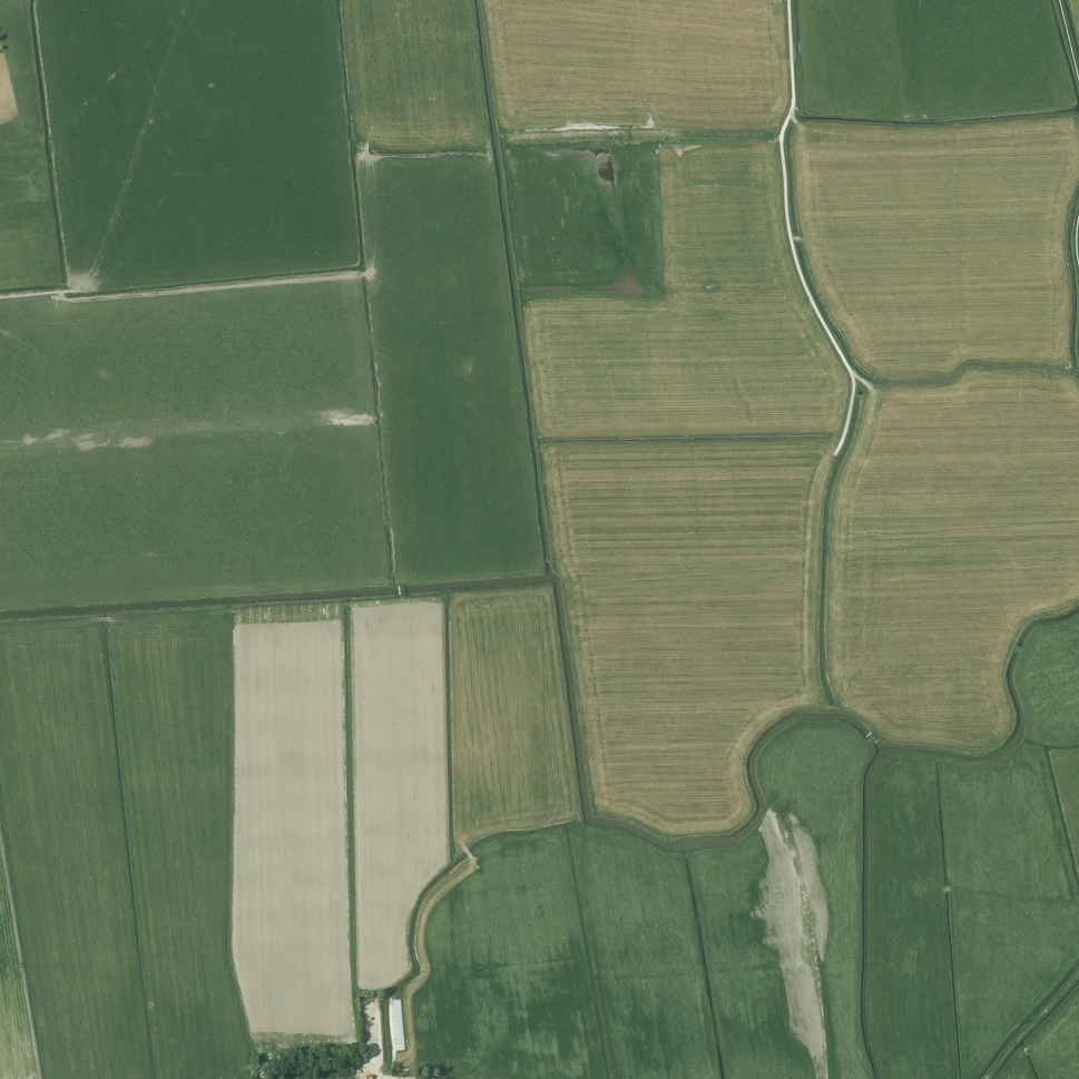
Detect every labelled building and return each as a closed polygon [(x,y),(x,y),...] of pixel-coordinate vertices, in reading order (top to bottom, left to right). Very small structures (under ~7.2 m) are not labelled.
[(368,1004),(369,1025),(379,1025),(378,1004),(368,1004)]
